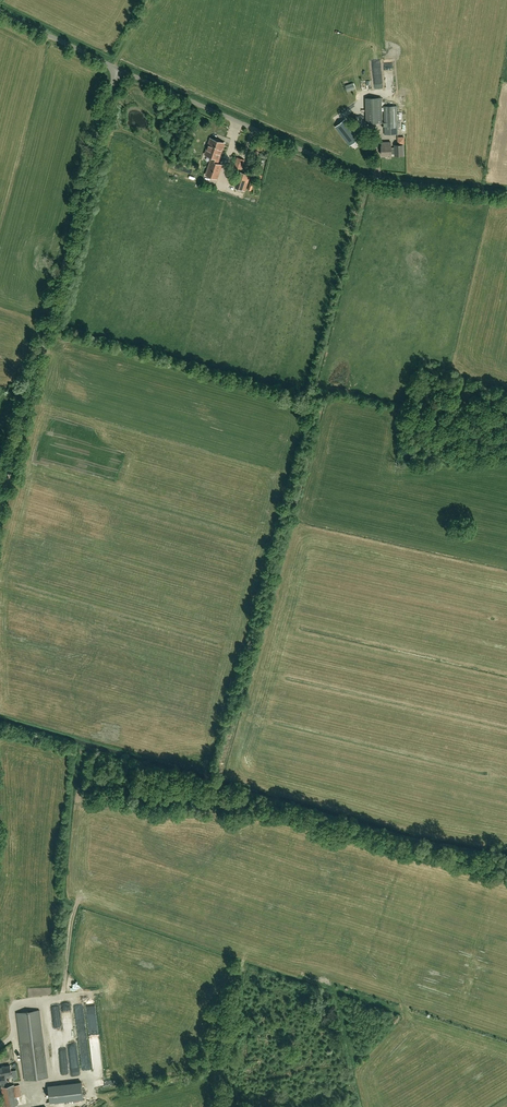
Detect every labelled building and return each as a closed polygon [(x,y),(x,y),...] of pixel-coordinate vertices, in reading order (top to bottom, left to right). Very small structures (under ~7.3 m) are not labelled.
[(366,123),(382,123),(381,98),(365,98),(366,123)] [(384,134),(398,134),(397,106),(384,106),(384,134)] [(356,134),(352,129),(345,120),(335,127),(349,145),(359,138),(356,134)] [(243,147),(246,132),(237,131),(234,145),(243,147)] [(224,143),(210,138),(205,154),(213,157),(211,162),(210,161),(206,175),(217,178),(221,165),(217,163),(218,159),(219,159),(224,143)] [(391,154),(391,148),(391,146),(391,142),(381,142),(382,146),(381,146),(381,155),(382,155),(382,156),(387,156),(386,155),(391,155),(391,154)] [(391,148),(391,154),(395,154),(395,156),(403,155),(403,145),(394,145),(394,148),(391,148)] [(245,160),(237,157),(234,167),(241,169),(245,160)] [(250,175),(249,175),(241,172),(235,188),(245,191),(250,175)] [(20,396),(23,388),(10,384),(7,392),(20,396)] [(69,1017),(60,1018),(62,1045),(69,1045),(67,1023),(71,1022),(72,1032),(74,1032),(74,1030),(77,1029),(75,1002),(68,1003),(69,1017)] [(48,1077),(43,1038),(40,1010),(17,1013),(20,1041),(25,1080),(48,1077)] [(4,1073),(5,1073),(6,1077),(12,1076),(11,1074),(12,1074),(10,1065),(2,1067),(2,1066),(0,1067),(0,1074),(4,1073)] [(5,1076),(4,1073),(0,1074),(0,1082),(1,1082),(2,1087),(1,1087),(5,1106),(18,1105),(14,1085),(7,1086),(6,1081),(5,1076)] [(21,1087),(24,1101),(36,1098),(34,1084),(21,1087)] [(48,1090),(50,1103),(83,1099),(82,1086),(48,1090)]
